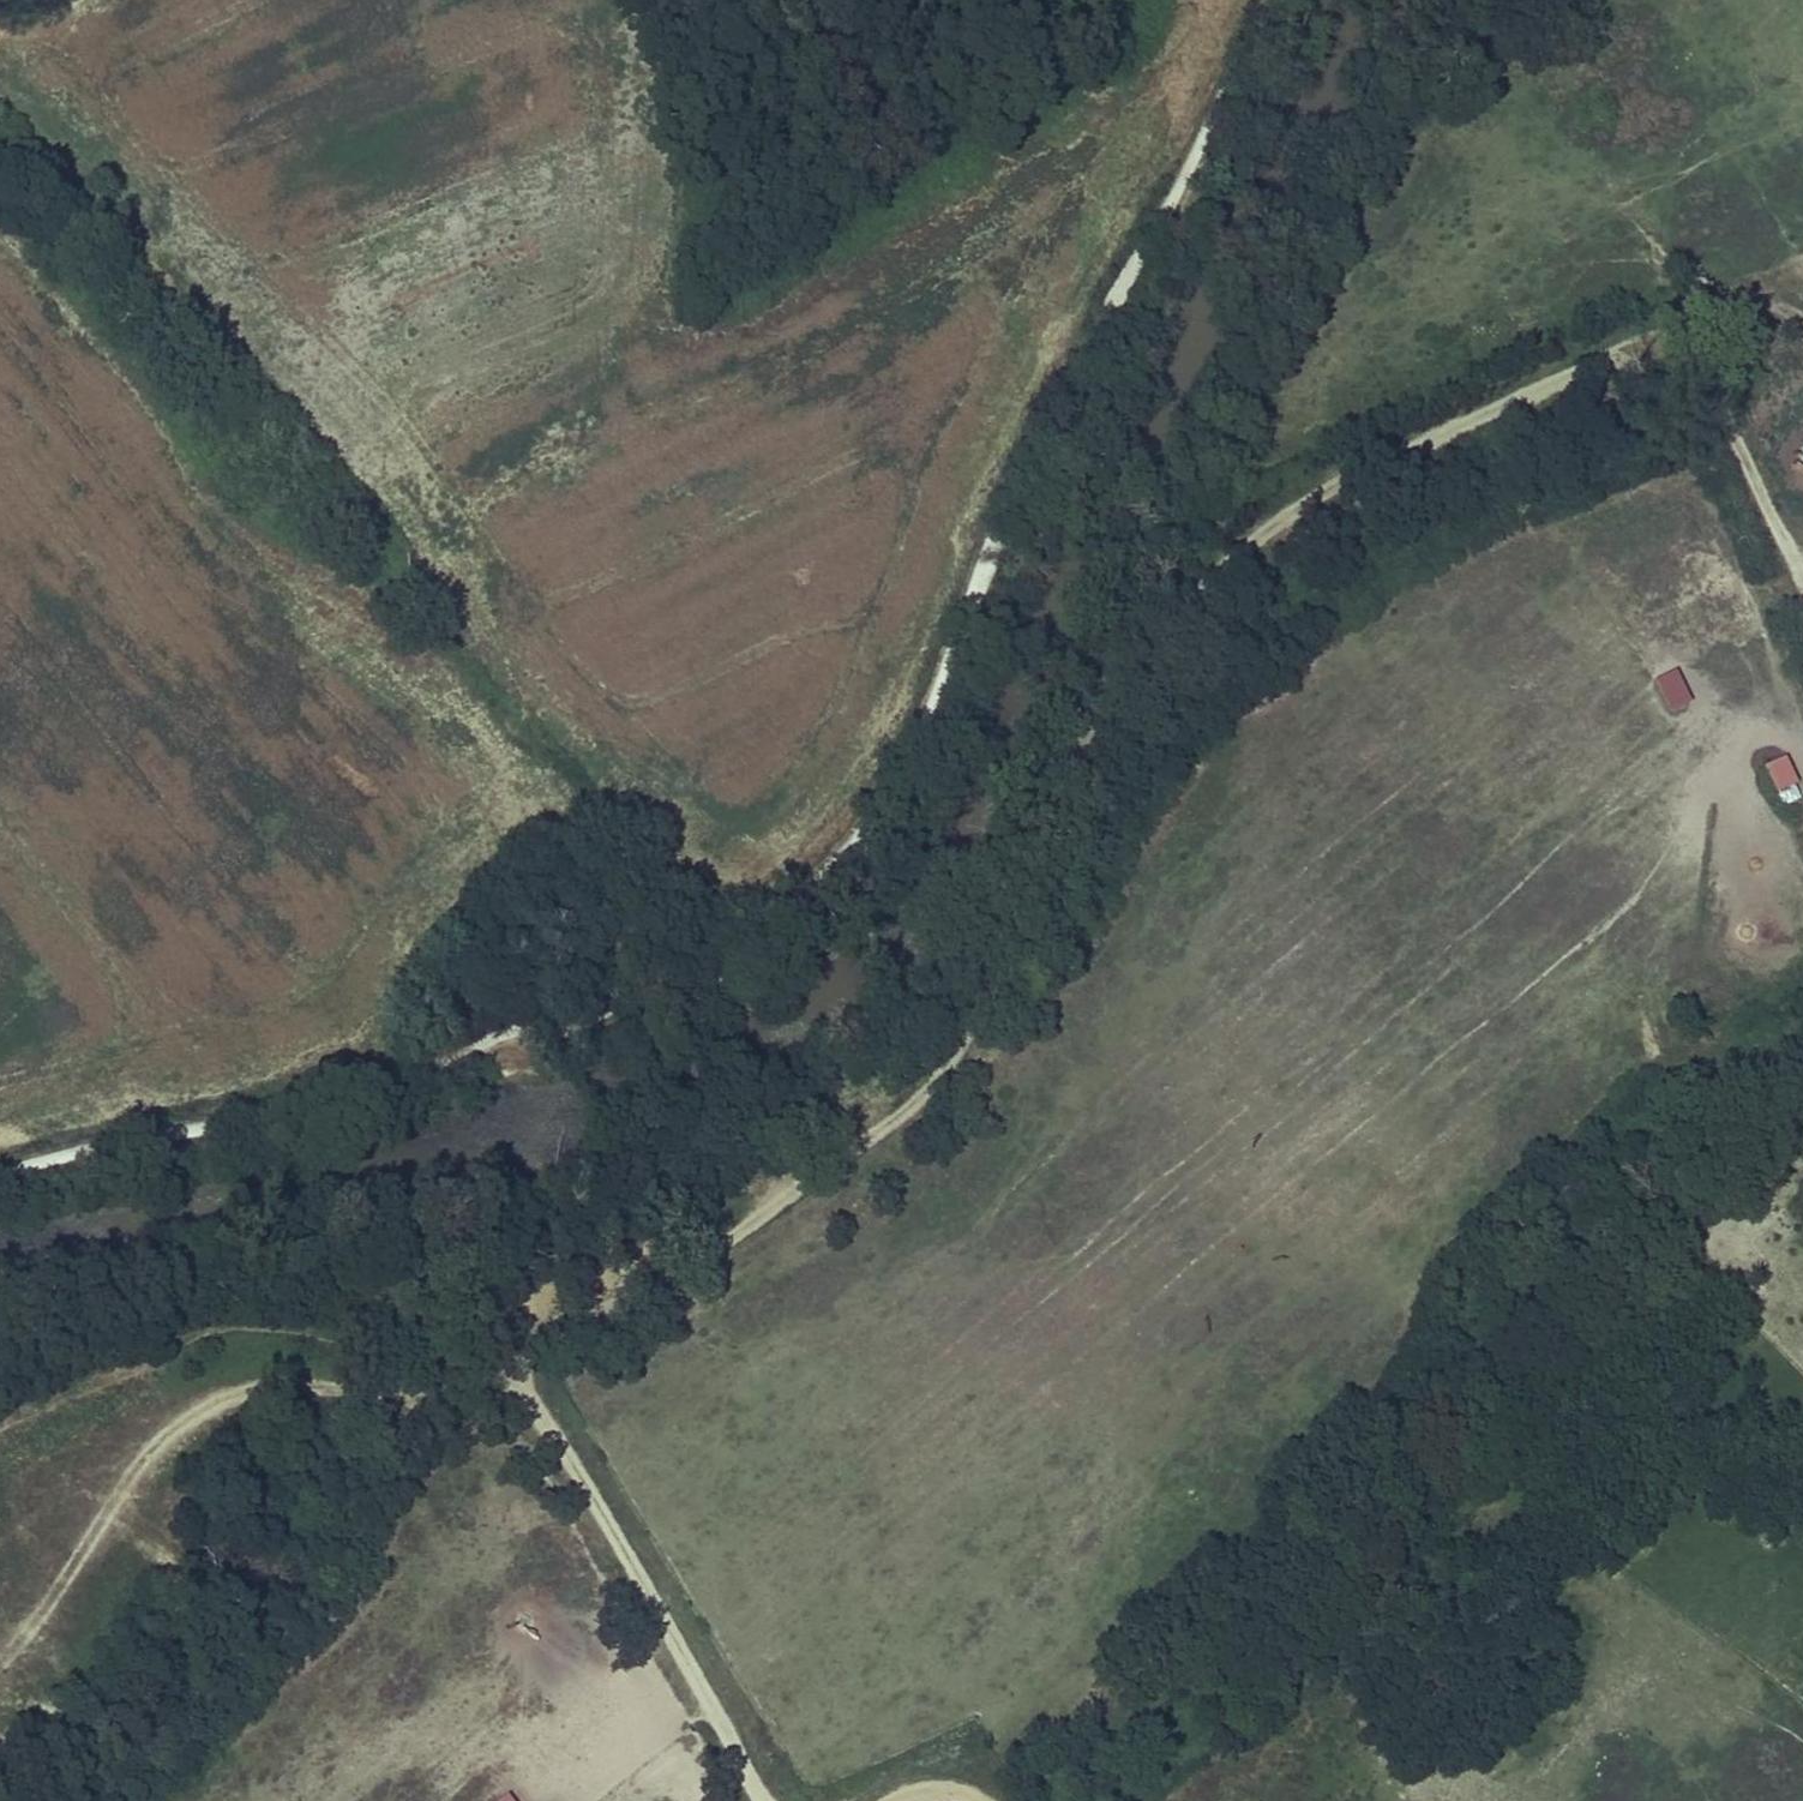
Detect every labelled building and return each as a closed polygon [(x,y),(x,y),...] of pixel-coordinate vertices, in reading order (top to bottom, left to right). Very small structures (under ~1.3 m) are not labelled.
[(1676,670),(1653,681),(1670,716),(1694,704),(1676,670)] [(1802,798),(1802,793),(1786,756),(1765,765),(1784,807),(1802,798)]
